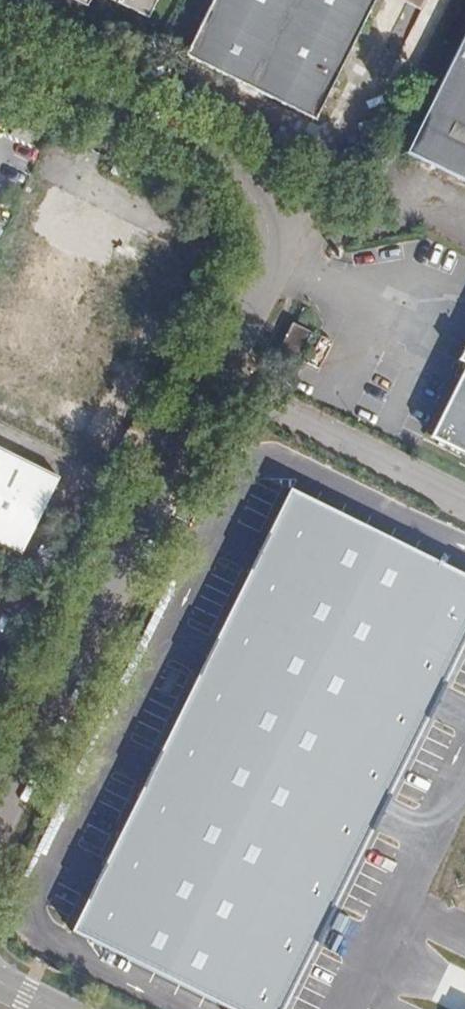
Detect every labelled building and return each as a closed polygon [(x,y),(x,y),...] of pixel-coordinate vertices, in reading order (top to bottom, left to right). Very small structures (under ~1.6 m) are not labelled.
[(139,16),(147,0),(106,0),(139,16)] [(186,56),(316,121),(376,0),(214,0),(186,56)] [(421,11),(426,0),(398,0),(421,11)] [(406,152),(464,182),(464,32),(406,152)] [(33,410),(43,386),(96,408),(165,240),(38,188),(0,280),(0,397),(33,410)] [(312,333),(293,324),(279,354),(298,363),(312,333)] [(464,382),(464,364),(462,363),(455,377),(461,380),(464,382)] [(437,441),(464,385),(464,382),(461,380),(432,439),(437,441)] [(437,441),(464,455),(464,385),(437,441)] [(22,556),(60,479),(0,449),(0,546),(22,556)] [(348,867),(393,776),(464,628),(464,577),(288,491),(152,772),(348,867)] [(152,772),(74,931),(235,1008),(279,1008),(348,867),(152,772)]
